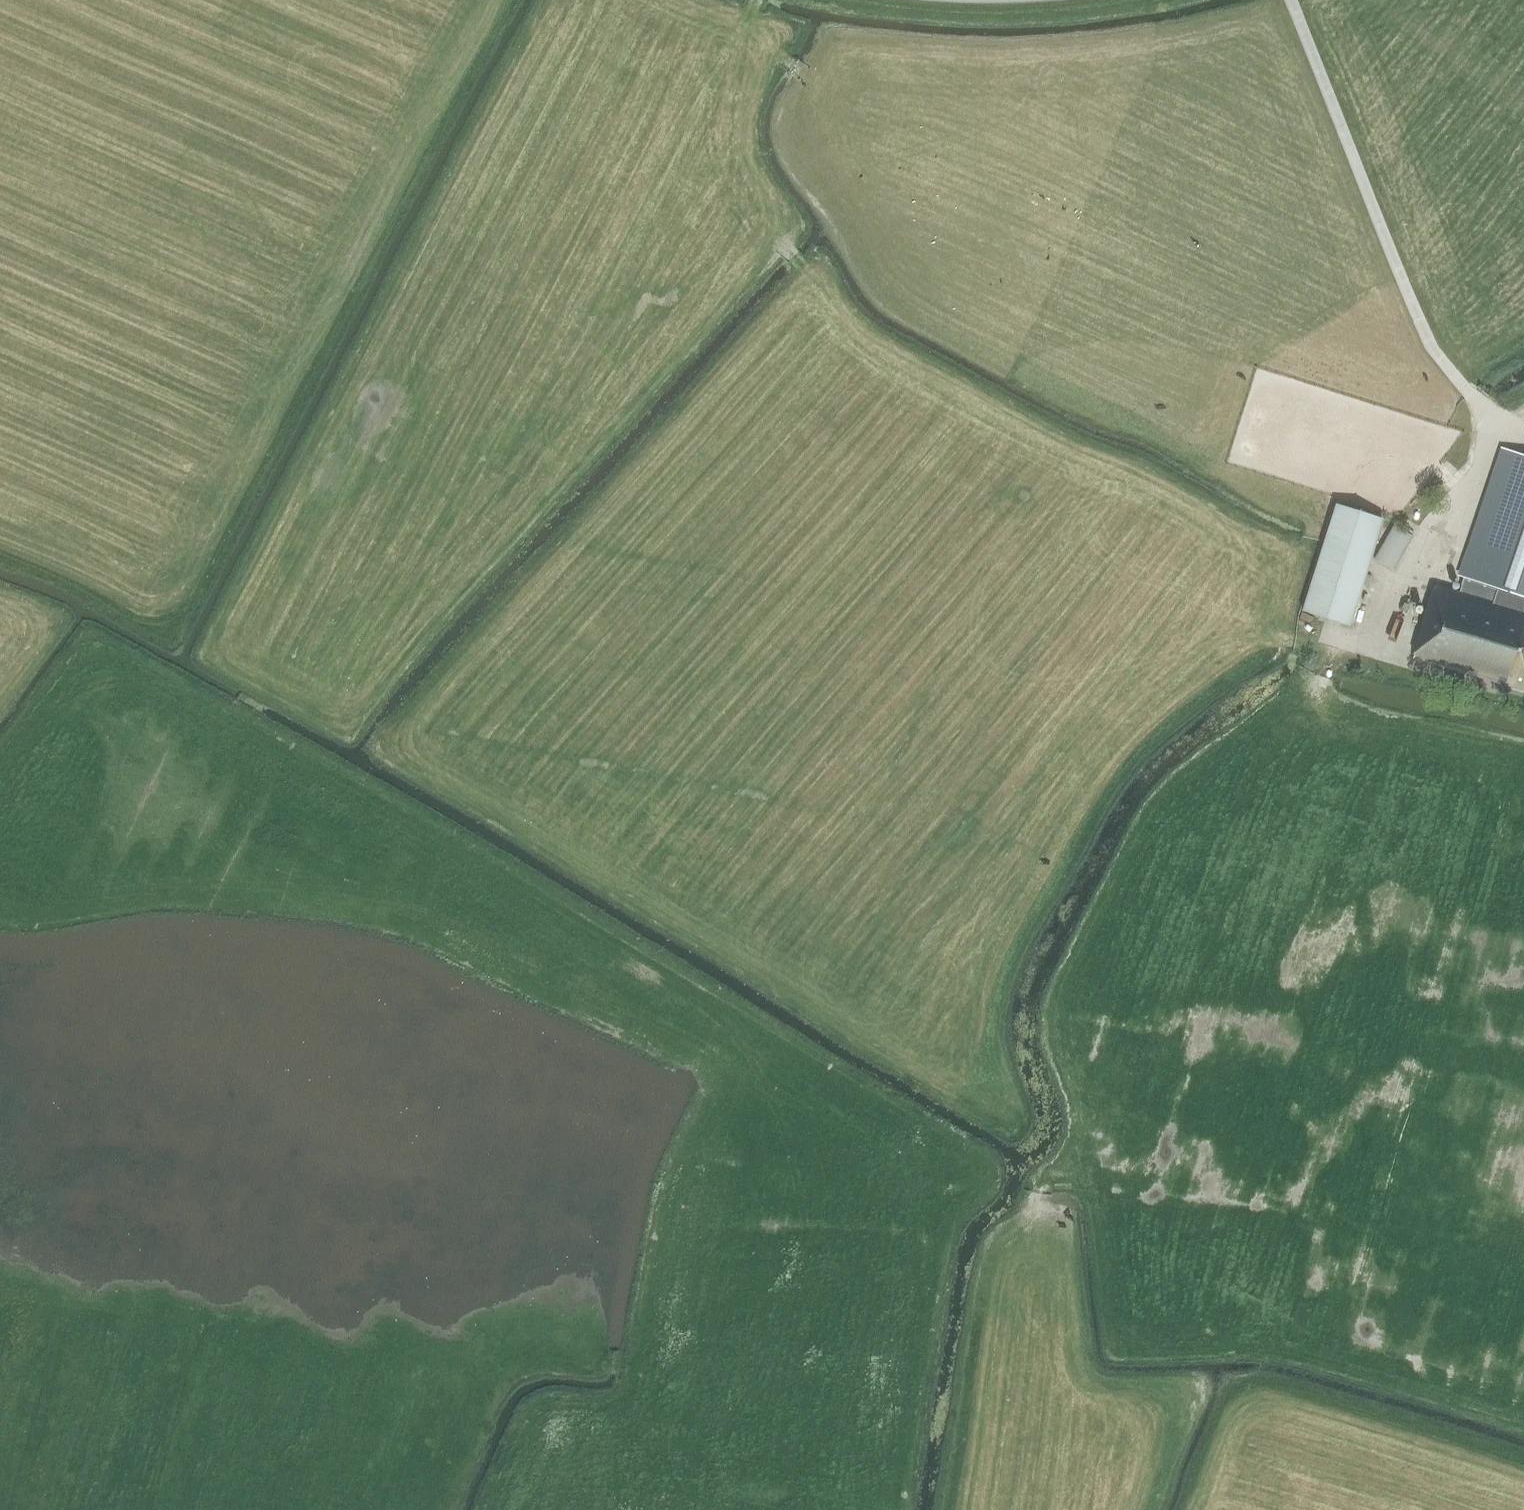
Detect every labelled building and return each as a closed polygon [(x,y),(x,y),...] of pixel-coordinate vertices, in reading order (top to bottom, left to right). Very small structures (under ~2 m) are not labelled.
[(1504,449),(1461,575),(1465,577),(1459,593),(1434,586),(1413,658),(1496,682),(1496,683),(1523,691),(1523,456),(1504,449)] [(1349,627),(1383,518),(1335,503),(1301,612),(1349,627)] [(1393,570),(1413,537),(1394,525),(1374,559),(1393,570)]
